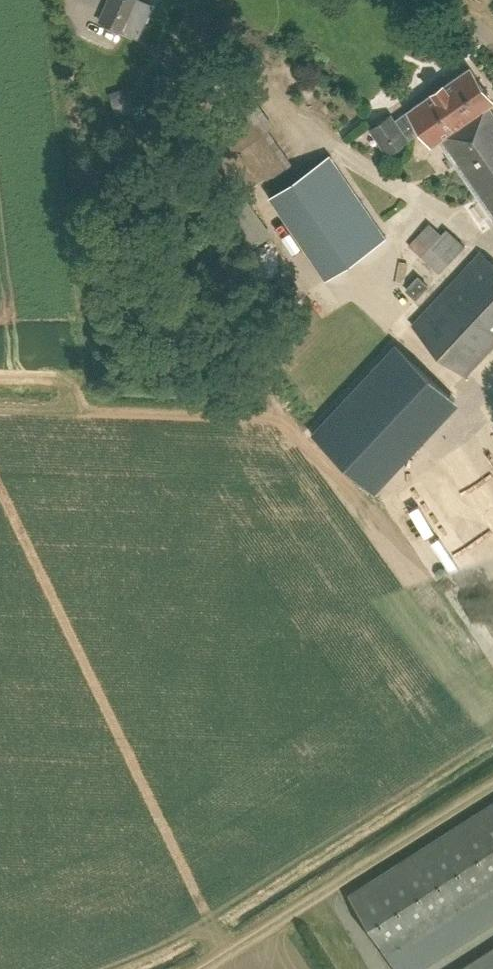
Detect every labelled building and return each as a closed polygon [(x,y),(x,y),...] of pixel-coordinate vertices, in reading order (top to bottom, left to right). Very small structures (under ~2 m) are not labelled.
[(106,7),(100,21),(122,30),(128,17),(136,0),(110,0),(106,7)] [(492,220),(492,113),(488,106),(492,103),(492,101),(471,67),(409,109),(410,111),(416,120),(422,130),(433,147),(441,141),(492,221),(492,220)] [(402,88),(390,95),(397,108),(410,100),(402,88)] [(416,120),(410,111),(395,120),(392,115),(371,128),(387,154),(408,141),(407,141),(412,138),(411,137),(422,130),(416,120)] [(269,195),(326,278),(386,237),(329,154),(269,195)] [(443,271),(466,246),(447,228),(424,254),(443,271)] [(492,346),(492,265),(480,254),(413,325),(466,375),(492,346)] [(416,298),(428,286),(418,277),(407,289),(416,298)] [(450,392),(396,342),(311,432),(365,483),(450,392)] [(423,478),(408,466),(388,489),(403,502),(423,478)] [(348,898),(388,961),(393,968),(422,968),(492,923),(492,805),(348,898)] [(464,968),(492,968),(492,951),(464,968)]
